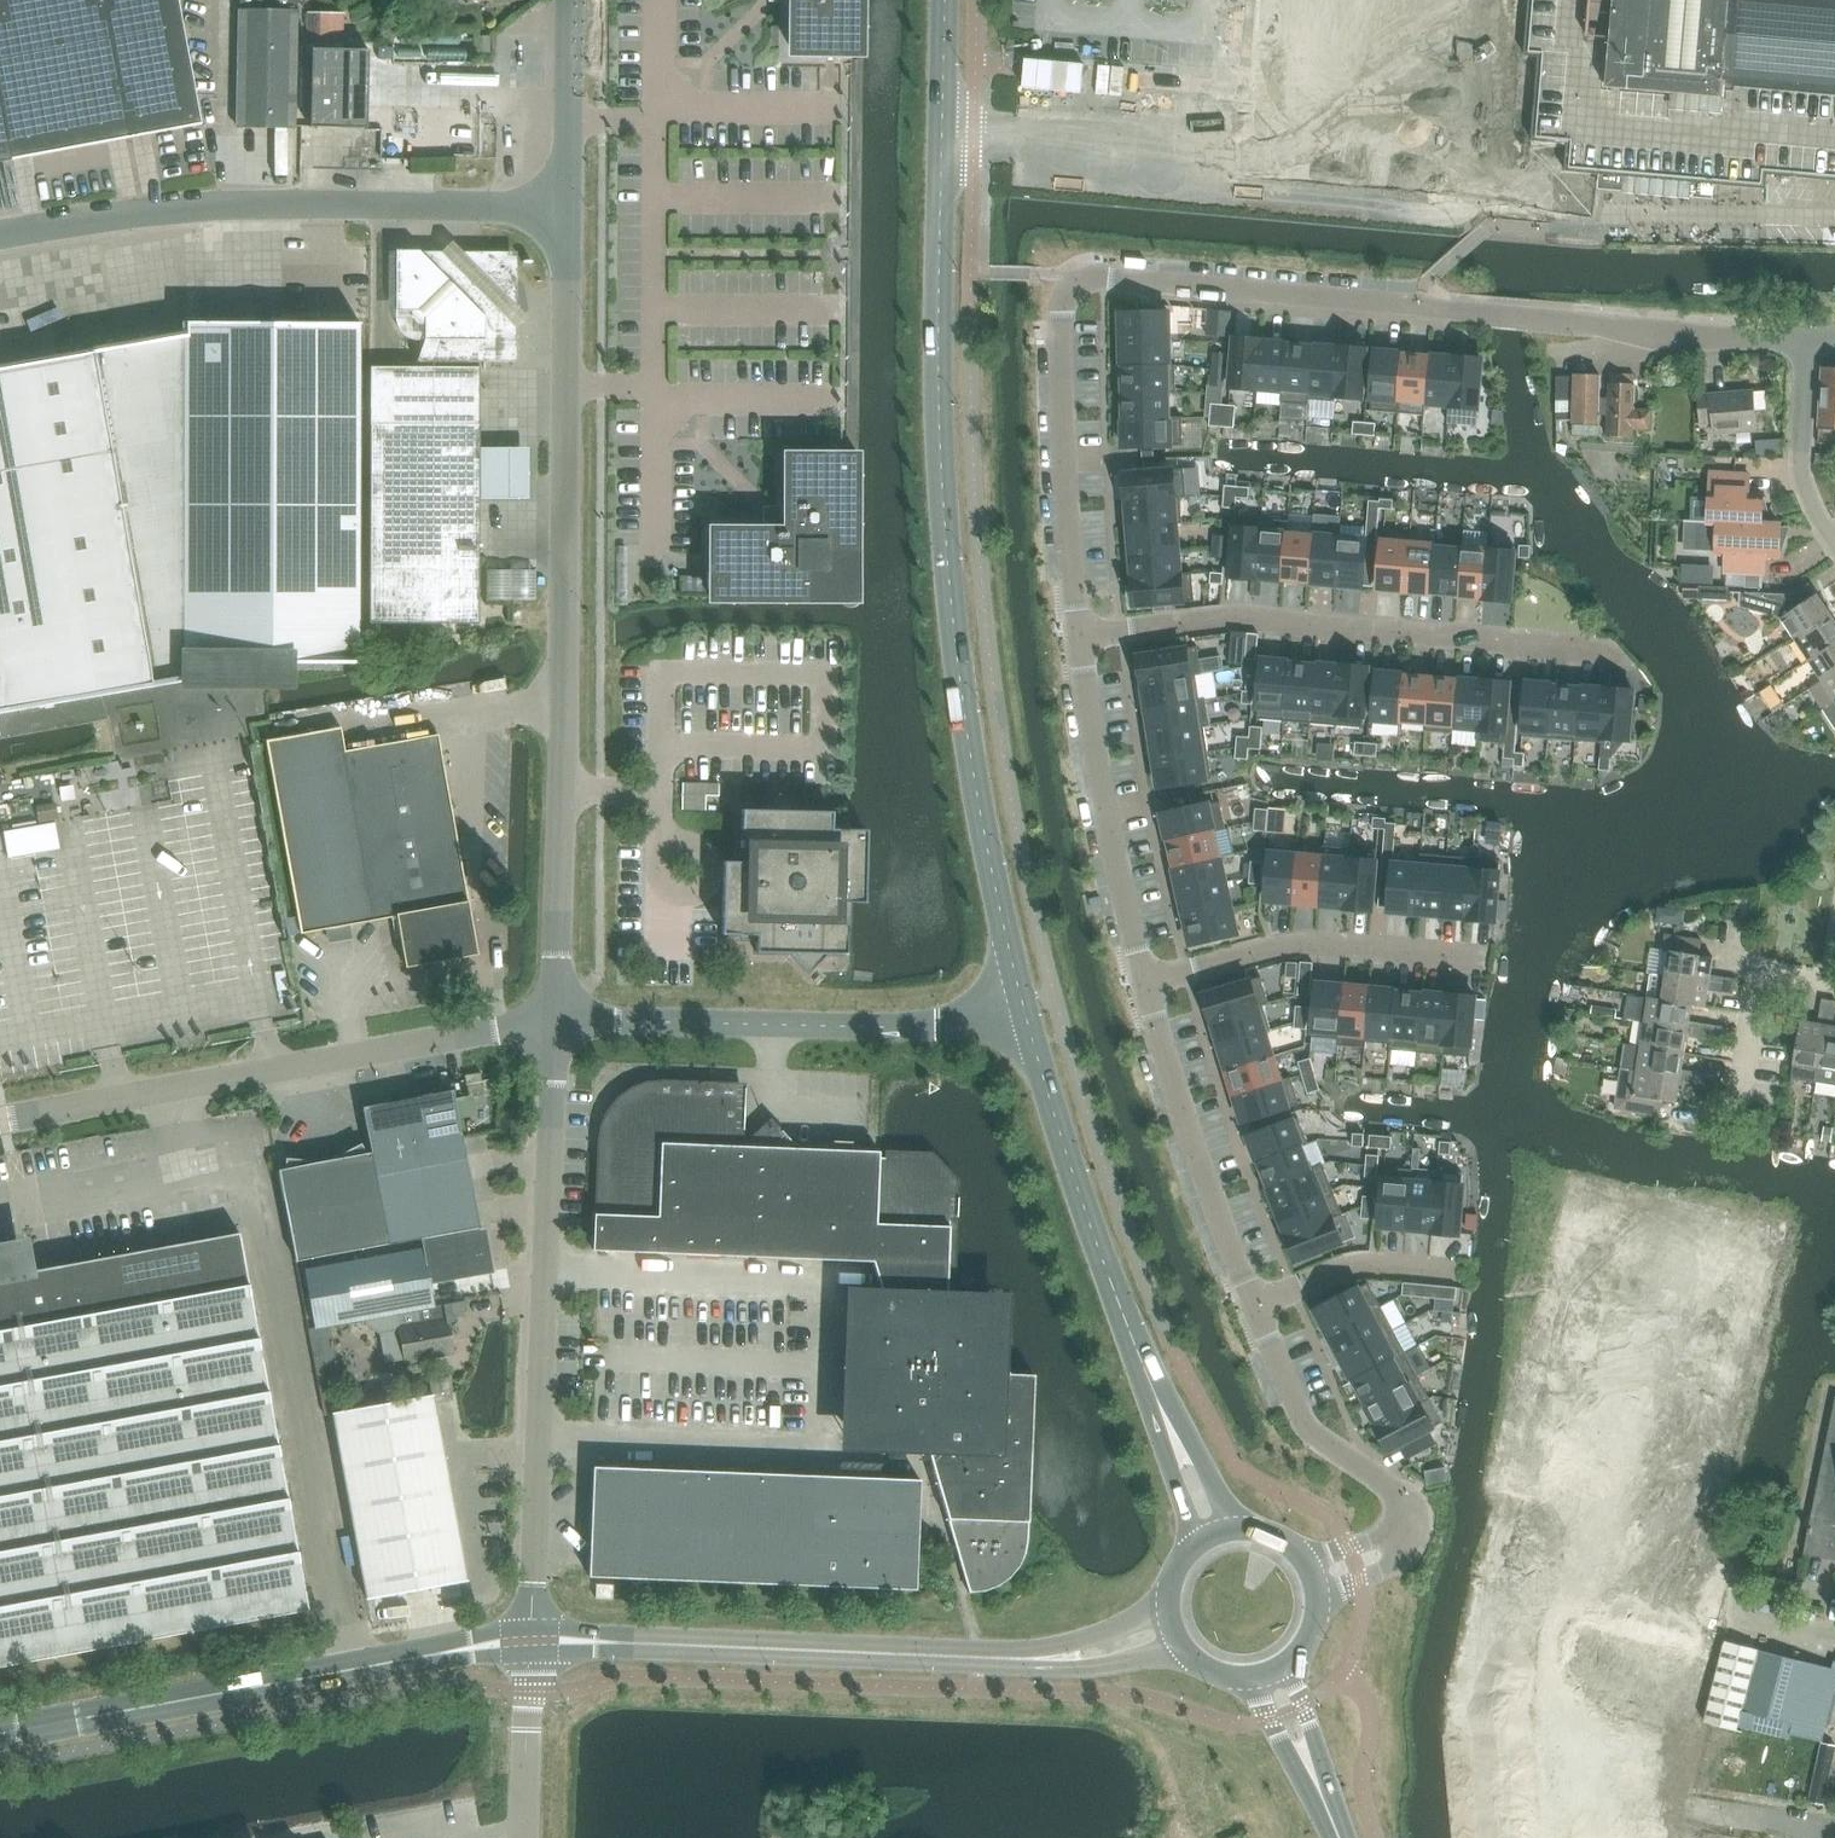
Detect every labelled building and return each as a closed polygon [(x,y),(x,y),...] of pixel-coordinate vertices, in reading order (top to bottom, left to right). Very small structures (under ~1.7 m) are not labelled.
[(178,0),(0,0),(0,96),(11,159),(11,160),(201,125),(178,0)] [(298,8),(298,0),(269,0),(268,9),(240,8),(236,127),(294,128),(298,8)] [(793,52),(827,53),(827,59),(852,59),(852,48),(863,48),(863,53),(865,53),(865,0),(793,0),(793,52)] [(1528,22),(1525,56),(1539,57),(1532,141),(1535,142),(1567,145),(1565,172),(1595,174),(1764,190),(1765,175),(1834,181),(1834,0),(1530,0),(1528,22)] [(306,44),(329,45),(330,12),(307,12),(306,44)] [(371,48),(313,47),(312,128),(370,129),(371,48)] [(11,159),(0,96),(0,162),(11,159)] [(442,257),(425,258),(496,328),(484,340),(484,362),(520,363),(520,334),(531,322),(519,311),(519,259),(465,259),(453,247),(442,257)] [(370,423),(479,423),(479,362),(484,362),(484,340),(496,328),(425,258),(419,251),(396,251),(400,318),(401,322),(402,326),(404,329),(406,332),(409,335),(412,337),(416,339),(420,340),(424,340),(431,340),(431,360),(423,360),(423,361),(423,367),(370,367),(370,423)] [(1209,310),(1208,322),(1219,323),(1220,311),(1209,310)] [(1220,311),(1219,323),(1229,324),(1230,324),(1231,312),(1220,311)] [(1169,313),(1121,314),(1121,341),(1169,340),(1169,313)] [(1208,322),(1207,335),(1218,336),(1219,323),(1208,322)] [(184,334),(184,660),(358,661),(358,324),(184,323),(184,334)] [(1219,323),(1218,336),(1229,337),(1230,324),(1229,324),(1219,323)] [(184,660),(184,334),(0,366),(0,711),(184,677),(184,660)] [(1234,339),(1230,387),(1258,390),(1262,341),(1234,339)] [(1169,340),(1121,341),(1121,366),(1170,365),(1169,340)] [(1262,341),(1258,390),(1282,392),(1286,343),(1262,341)] [(1282,392),(1281,403),(1309,406),(1310,400),(1314,346),(1286,343),(1282,392)] [(1314,346),(1310,400),(1334,402),(1338,348),(1314,346)] [(1338,348),(1334,402),(1335,402),(1336,396),(1362,398),(1366,350),(1338,348)] [(1376,351),(1371,411),(1397,413),(1402,353),(1376,351)] [(1214,353),(1213,363),(1226,364),(1227,354),(1214,353)] [(1402,353),(1397,413),(1399,413),(1400,402),(1426,404),(1430,356),(1402,353)] [(1430,356),(1426,404),(1450,406),(1448,423),(1449,423),(1454,358),(1430,356)] [(1454,358),(1449,423),(1476,426),(1482,360),(1454,358)] [(1213,363),(1212,374),(1225,375),(1226,364),(1213,363)] [(1170,365),(1121,366),(1122,393),(1176,392),(1176,365),(1170,365)] [(1822,368),(1818,425),(1834,427),(1834,368),(1822,368)] [(1212,374),(1211,386),(1224,387),(1225,375),(1212,374)] [(1599,397),(1599,415),(1607,415),(1606,434),(1632,435),(1632,428),(1649,429),(1650,409),(1633,408),(1635,375),(1609,374),(1609,377),(1608,398),(1599,397)] [(1571,377),(1556,377),(1556,420),(1570,420),(1569,422),(1571,422),(1571,434),(1596,435),(1598,377),(1572,375),(1571,377)] [(1176,392),(1122,393),(1122,420),(1182,419),(1182,417),(1171,417),(1170,393),(1176,393),(1176,392)] [(1756,430),(1753,392),(1698,396),(1701,424),(1713,423),(1714,434),(1756,430)] [(1211,404),(1210,414),(1223,416),(1224,405),(1211,404)] [(1224,405),(1223,416),(1235,417),(1236,406),(1224,405)] [(1493,410),(1492,424),(1504,425),(1502,411),(1493,410)] [(1210,414),(1209,426),(1222,427),(1223,416),(1210,414)] [(1223,416),(1222,427),(1234,428),(1235,417),(1223,416)] [(1182,419),(1122,420),(1123,447),(1142,446),(1154,446),(1183,445),(1182,419)] [(1354,422),(1353,434),(1363,435),(1365,423),(1354,422)] [(479,423),(370,423),(369,625),(436,626),(436,623),(477,623),(478,507),(479,454),(479,423)] [(1365,423),(1363,435),(1375,436),(1376,424),(1365,423)] [(1762,455),(1782,454),(1781,439),(1761,441),(1762,455)] [(1154,446),(1142,446),(1142,458),(1154,458),(1154,446)] [(846,462),(846,450),(828,450),(828,451),(822,451),(822,457),(788,457),(788,523),(779,532),(712,532),(712,566),(707,566),(707,572),(706,572),(706,590),(718,590),(718,602),(713,602),(713,604),(842,604),(842,602),(836,602),(836,595),(851,595),(851,580),(858,580),(858,586),(860,586),(859,457),(858,457),(858,462),(846,462)] [(531,455),(479,454),(478,507),(530,507),(531,455)] [(1816,454),(1815,463),(1825,463),(1825,454),(1816,454)] [(1184,469),(1124,474),(1126,502),(1180,498),(1186,497),(1201,496),(1198,468),(1184,469)] [(1704,522),(1761,524),(1761,514),(1767,514),(1764,500),(1762,500),(1762,494),(1748,493),(1749,476),(1711,473),(1710,491),(1706,491),(1704,522)] [(1225,486),(1224,497),(1237,498),(1238,487),(1225,486)] [(1238,487),(1237,498),(1249,499),(1250,488),(1238,487)] [(1224,497),(1223,508),(1236,509),(1237,498),(1224,497)] [(1180,498),(1126,502),(1128,527),(1182,523),(1180,498)] [(1380,502),(1379,509),(1380,509),(1393,510),(1393,500),(1380,499),(1380,502)] [(1369,501),(1368,513),(1379,514),(1380,509),(1379,509),(1380,502),(1369,501)] [(1491,509),(1490,522),(1501,522),(1502,510),(1491,509)] [(1368,513),(1367,525),(1378,526),(1379,514),(1368,513)] [(1235,516),(1230,576),(1254,579),(1256,579),(1261,519),(1235,516)] [(1261,519),(1256,579),(1281,581),(1286,534),(1286,527),(1287,521),(1263,519),(1261,519)] [(1779,537),(1780,525),(1684,521),(1683,549),(1725,551),(1724,571),(1763,573),(1764,557),(1778,557),(1779,551),(1780,551),(1785,537),(1779,537)] [(1182,523),(1128,527),(1130,553),(1179,549),(1177,524),(1183,524),(1182,523)] [(1312,536),(1308,583),(1334,585),(1338,531),(1337,531),(1314,529),(1315,523),(1313,523),(1312,536)] [(1367,525),(1366,538),(1377,538),(1378,526),(1367,525)] [(1338,531),(1334,585),(1362,588),(1362,586),(1363,574),(1364,562),(1365,550),(1366,539),(1340,537),(1340,531),(1338,531)] [(1461,542),(1457,596),(1483,599),(1487,544),(1488,533),(1465,531),(1464,542),(1461,542)] [(1286,534),(1281,581),(1308,583),(1312,536),(1286,534)] [(1215,535),(1214,546),(1226,547),(1227,536),(1215,535)] [(1384,535),(1379,589),(1390,590),(1405,592),(1409,538),(1384,535)] [(1366,539),(1365,550),(1376,551),(1377,538),(1366,538),(1366,539)] [(1409,538),(1405,592),(1431,594),(1435,546),(1412,544),(1412,538),(1409,538)] [(1435,546),(1431,594),(1439,595),(1457,596),(1461,542),(1435,540),(1435,546)] [(1487,544),(1483,599),(1486,599),(1511,601),(1515,547),(1487,544)] [(1519,558),(1530,558),(1530,545),(1519,545),(1519,558)] [(1214,546),(1213,557),(1225,559),(1226,547),(1214,546)] [(1179,549),(1130,553),(1132,578),(1181,574),(1179,549)] [(1365,550),(1364,562),(1375,563),(1376,551),(1365,550)] [(1364,562),(1363,574),(1374,575),(1375,563),(1364,562)] [(1714,583),(1715,568),(1683,566),(1682,582),(1714,583)] [(1181,574),(1132,578),(1135,606),(1195,601),(1192,573),(1181,574)] [(1211,573),(1210,584),(1223,585),(1224,574),(1211,573)] [(1363,574),(1362,586),(1373,587),(1374,575),(1363,574)] [(1683,585),(1682,598),(1697,598),(1697,586),(1683,585)] [(1739,608),(1781,618),(1795,640),(1831,616),(1817,594),(1797,608),(1790,596),(1789,595),(1740,592),(1739,608)] [(1831,616),(1795,640),(1808,660),(1834,642),(1834,621),(1831,616)] [(1232,632),(1229,664),(1245,665),(1245,659),(1247,633),(1233,632),(1232,632)] [(1247,633),(1245,659),(1256,660),(1258,634),(1247,633)] [(1834,672),(1834,642),(1808,660),(1822,681),(1834,672)] [(1185,649),(1138,656),(1142,683),(1202,674),(1197,647),(1185,649)] [(1261,659),(1257,719),(1284,721),(1289,662),(1263,659),(1261,659)] [(1289,662),(1284,721),(1310,724),(1315,664),(1289,662)] [(1315,664),(1310,724),(1336,726),(1341,666),(1315,664)] [(1341,666),(1336,726),(1363,728),(1368,668),(1345,666),(1341,666)] [(1378,672),(1374,721),(1400,723),(1404,675),(1378,672)] [(1822,681),(1810,688),(1824,709),(1834,701),(1834,672),(1822,681)] [(1202,674),(1142,683),(1142,684),(1146,709),(1206,700),(1205,698),(1200,699),(1196,676),(1202,675),(1202,674)] [(1404,675),(1400,723),(1426,725),(1430,677),(1404,675)] [(1430,677),(1426,725),(1428,725),(1427,731),(1451,733),(1456,679),(1430,677)] [(1456,679),(1451,733),(1452,733),(1453,727),(1477,729),(1476,740),(1477,741),(1482,681),(1456,679)] [(1482,681),(1477,741),(1505,743),(1505,733),(1506,721),(1507,709),(1509,698),(1510,685),(1510,684),(1482,681)] [(1527,682),(1522,736),(1549,739),(1554,685),(1527,682)] [(1510,685),(1509,698),(1520,699),(1521,686),(1510,685)] [(1554,685),(1549,739),(1575,741),(1580,687),(1554,685)] [(1580,687),(1575,741),(1601,743),(1601,737),(1606,689),(1580,687)] [(1601,743),(1600,758),(1611,759),(1627,739),(1629,740),(1633,691),(1618,690),(1606,689),(1601,737),(1601,743)] [(1241,691),(1240,704),(1253,705),(1254,692),(1252,692),(1245,691),(1241,691)] [(1509,698),(1507,709),(1519,710),(1520,699),(1509,698)] [(1640,698),(1639,710),(1650,711),(1651,699),(1640,698)] [(1206,700),(1146,709),(1150,734),(1210,725),(1206,700)] [(1507,709),(1506,721),(1518,722),(1519,710),(1507,709)] [(1506,721),(1505,733),(1517,734),(1518,722),(1506,721)] [(1210,725),(1150,734),(1151,738),(1154,760),(1208,752),(1204,727),(1210,726),(1210,725)] [(1250,726),(1250,737),(1262,739),(1263,728),(1250,726)] [(354,847),(458,828),(442,734),(347,751),(343,727),(333,729),(354,847)] [(458,828),(354,847),(333,729),(270,741),(304,933),(367,922),(399,916),(408,970),(480,957),(458,828)] [(1505,743),(1504,745),(1516,746),(1517,734),(1505,733),(1505,743)] [(1237,737),(1236,748),(1249,749),(1250,737),(1237,737)] [(1250,737),(1249,749),(1261,750),(1262,739),(1250,737)] [(1355,742),(1354,755),(1366,756),(1367,743),(1355,742)] [(1367,743),(1366,756),(1377,757),(1378,744),(1367,743)] [(1504,745),(1503,757),(1514,758),(1515,753),(1516,746),(1504,745)] [(1236,748),(1235,759),(1248,760),(1249,749),(1236,748)] [(1208,752),(1154,760),(1159,787),(1212,779),(1212,776),(1208,752)] [(1514,758),(1514,765),(1524,766),(1525,753),(1515,753),(1514,758)] [(1600,758),(1599,770),(1610,771),(1611,759),(1600,758)] [(682,784),(682,810),(705,810),(705,796),(718,796),(718,785),(682,784)] [(1187,788),(1179,790),(1180,797),(1189,795),(1187,788)] [(795,811),(779,793),(761,810),(741,810),(741,848),(751,848),(750,877),(749,877),(749,879),(735,879),(728,879),(727,934),(734,934),(734,935),(756,935),(756,953),(792,953),(809,971),(827,954),(846,955),(847,916),(837,916),(837,902),(852,903),(852,902),(860,903),(862,830),(849,830),(849,829),(832,829),(832,812),(795,811)] [(1220,802),(1161,815),(1164,826),(1167,842),(1226,828),(1220,802)] [(1255,808),(1254,819),(1267,820),(1268,810),(1257,809),(1255,808)] [(1373,818),(1372,829),(1385,830),(1386,823),(1386,819),(1373,818)] [(1254,819),(1253,831),(1255,831),(1266,832),(1267,820),(1254,819)] [(1385,830),(1384,835),(1396,836),(1397,824),(1386,823),(1385,830)] [(1226,828),(1167,842),(1173,867),(1220,856),(1215,832),(1226,829),(1226,828)] [(1384,835),(1383,847),(1395,848),(1396,836),(1384,835)] [(1298,849),(1293,903),(1319,906),(1324,846),(1323,846),(1322,857),(1298,855),(1299,849),(1298,849)] [(1324,846),(1319,906),(1344,908),(1349,848),(1324,846)] [(1271,847),(1266,901),(1270,901),(1293,903),(1298,849),(1271,847)] [(1383,847),(1382,859),(1393,860),(1394,857),(1395,848),(1383,847)] [(1349,848),(1344,908),(1367,910),(1372,910),(1377,850),(1349,848)] [(1420,860),(1416,914),(1442,916),(1447,856),(1421,854),(1420,860)] [(1220,856),(1173,867),(1179,893),(1226,882),(1220,856)] [(1447,856),(1442,916),(1467,919),(1472,858),(1447,856)] [(1420,860),(1394,857),(1392,872),(1391,884),(1390,896),(1389,908),(1389,912),(1416,914),(1420,860)] [(1472,858),(1467,919),(1480,920),(1494,921),(1495,921),(1495,918),(1496,899),(1500,860),(1472,858)] [(1382,859),(1381,871),(1392,872),(1393,860),(1382,859)] [(1251,861),(1250,872),(1263,873),(1264,863),(1251,861)] [(1381,871),(1380,883),(1391,884),(1392,872),(1381,871)] [(1250,872),(1249,884),(1262,885),(1263,873),(1250,872)] [(1226,882),(1179,893),(1184,918),(1232,907),(1226,882)] [(1380,883),(1379,895),(1390,896),(1391,884),(1380,883)] [(1379,895),(1378,907),(1389,908),(1390,896),(1379,895)] [(1496,899),(1495,918),(1504,919),(1505,900),(1496,899)] [(1232,907),(1184,918),(1190,944),(1238,934),(1232,907)] [(1659,907),(1657,922),(1670,923),(1671,908),(1659,907)] [(1709,983),(1710,975),(1713,958),(1699,955),(1701,941),(1665,935),(1663,950),(1670,951),(1666,976),(1709,983)] [(1287,961),(1285,978),(1299,979),(1300,973),(1300,969),(1300,962),(1287,961)] [(1300,969),(1300,973),(1312,974),(1313,963),(1300,962),(1300,969)] [(1299,979),(1299,984),(1311,985),(1312,974),(1300,973),(1299,979)] [(1720,992),(1723,977),(1711,975),(1709,983),(1666,976),(1654,974),(1651,998),(1692,1005),(1705,1008),(1708,991),(1720,992)] [(1204,994),(1203,995),(1212,1022),(1264,1006),(1269,1004),(1261,977),(1204,994)] [(1723,977),(1720,992),(1733,994),(1735,979),(1723,977)] [(1313,1031),(1312,1037),(1338,1040),(1338,1045),(1339,1045),(1344,986),(1317,983),(1313,1031)] [(1299,984),(1298,995),(1310,996),(1311,985),(1299,984)] [(1344,986),(1339,1045),(1365,1048),(1370,988),(1349,986),(1344,986)] [(1370,988),(1365,1048),(1366,1048),(1366,1042),(1390,1044),(1395,990),(1370,988)] [(1390,1044),(1390,1050),(1418,1053),(1423,993),(1395,990),(1390,1044)] [(1423,993),(1418,1053),(1441,1055),(1447,995),(1423,993)] [(1447,995),(1441,1055),(1470,1057),(1475,998),(1447,995)] [(1689,1022),(1692,1005),(1651,998),(1649,997),(1645,1022),(1688,1029),(1689,1022)] [(1834,1014),(1834,1001),(1822,999),(1820,1012),(1834,1014)] [(1264,1006),(1212,1022),(1219,1046),(1271,1030),(1264,1006)] [(1296,1006),(1295,1018),(1308,1019),(1309,1007),(1296,1006)] [(1605,1009),(1604,1016),(1616,1018),(1617,1011),(1605,1009)] [(1834,1014),(1820,1012),(1818,1024),(1825,1025),(1818,1068),(1816,1081),(1834,1085),(1834,1027),(1833,1026),(1834,1014)] [(1295,1018),(1294,1028),(1307,1030),(1308,1019),(1295,1018)] [(1619,1018),(1618,1025),(1628,1027),(1629,1020),(1619,1018)] [(1825,1025),(1818,1024),(1800,1021),(1793,1064),(1792,1077),(1816,1081),(1818,1068),(1825,1025)] [(1699,1039),(1701,1024),(1689,1022),(1688,1029),(1645,1022),(1641,1047),(1685,1054),(1687,1037),(1699,1039)] [(1701,1024),(1699,1039),(1712,1041),(1713,1033),(1714,1026),(1701,1024)] [(1714,1026),(1713,1033),(1723,1035),(1724,1027),(1714,1026)] [(1271,1030),(1219,1046),(1226,1071),(1273,1057),(1266,1032),(1271,1031),(1271,1030)] [(1713,1033),(1712,1041),(1722,1042),(1723,1035),(1713,1033)] [(1682,1070),(1685,1054),(1641,1047),(1637,1071),(1681,1078),(1682,1070)] [(1273,1057),(1226,1071),(1234,1096),(1292,1078),(1291,1077),(1280,1080),(1273,1057)] [(1310,1058),(1298,1062),(1301,1073),(1314,1069),(1310,1058)] [(1328,1068),(1327,1082),(1334,1083),(1336,1068),(1328,1068)] [(1681,1078),(1637,1071),(1621,1068),(1613,1111),(1660,1118),(1663,1101),(1677,1103),(1680,1085),(1692,1087),(1694,1072),(1682,1070),(1681,1078)] [(1314,1069),(1301,1073),(1302,1075),(1304,1083),(1317,1079),(1314,1069)] [(1694,1072),(1692,1087),(1704,1089),(1705,1081),(1707,1074),(1694,1072)] [(468,1093),(483,1090),(482,1080),(480,1073),(464,1076),(468,1093)] [(1707,1074),(1705,1081),(1716,1083),(1718,1076),(1707,1074)] [(493,1078),(482,1080),(483,1090),(495,1088),(493,1078)] [(1292,1078),(1234,1096),(1242,1121),(1244,1121),(1299,1104),(1292,1078)] [(1317,1079),(1304,1083),(1308,1094),(1320,1090),(1317,1079)] [(592,1250),(765,1257),(770,1140),(758,1140),(751,1146),(734,1145),(736,1091),(663,1088),(648,1089),(635,1094),(623,1103),(614,1114),(608,1127),(606,1139),(603,1214),(594,1213),(592,1250)] [(422,1237),(478,1227),(478,1226),(452,1090),(363,1108),(371,1152),(389,1244),(422,1238),(422,1237)] [(1298,1118),(1248,1137),(1258,1163),(1308,1143),(1298,1118)] [(1785,1123),(1783,1132),(1792,1134),(1793,1124),(1785,1123)] [(1823,1127),(1821,1141),(1830,1142),(1832,1129),(1823,1127)] [(1353,1134),(1352,1146),(1363,1147),(1364,1134),(1353,1134)] [(1370,1135),(1369,1148),(1380,1149),(1381,1136),(1370,1135)] [(1381,1136),(1380,1149),(1391,1150),(1392,1137),(1381,1136)] [(882,1296),(946,1298),(951,1183),(929,1160),(878,1157),(879,1151),(787,1147),(781,1141),(770,1140),(765,1257),(872,1261),(882,1296)] [(1440,1141),(1439,1154),(1450,1155),(1452,1143),(1440,1141)] [(1308,1143),(1258,1163),(1267,1187),(1323,1165),(1323,1164),(1312,1168),(1303,1146),(1309,1144),(1308,1143)] [(389,1244),(371,1152),(366,1153),(361,1145),(335,1158),(335,1161),(316,1165),(316,1162),(286,1159),(285,1169),(278,1170),(296,1262),(389,1244)] [(1367,1154),(1365,1177),(1377,1178),(1379,1156),(1367,1154)] [(1323,1165),(1267,1187),(1277,1211),(1333,1190),(1323,1165)] [(1384,1167),(1379,1227),(1406,1229),(1411,1169),(1384,1167)] [(1411,1169),(1406,1229),(1431,1232),(1435,1183),(1411,1181),(1412,1170),(1411,1169)] [(1435,1183),(1431,1232),(1459,1234),(1459,1226),(1461,1212),(1463,1185),(1435,1183)] [(1599,1186),(1582,1187),(1584,1216),(1601,1215),(1599,1186)] [(1536,1234),(1526,1235),(1529,1259),(1572,1256),(1568,1217),(1584,1216),(1582,1187),(1565,1189),(1567,1205),(1534,1208),(1536,1234)] [(1333,1190),(1277,1211),(1286,1236),(1342,1214),(1339,1206),(1333,1190)] [(1720,1195),(1719,1238),(1764,1238),(1764,1254),(1791,1255),(1791,1237),(1770,1236),(1771,1205),(1745,1205),(1745,1195),(1720,1195)] [(1363,1196),(1362,1207),(1375,1208),(1376,1197),(1363,1196)] [(1706,1200),(1690,1201),(1690,1211),(1706,1210),(1706,1200)] [(1637,1206),(1604,1206),(1604,1258),(1638,1257),(1637,1206)] [(1671,1206),(1637,1206),(1638,1257),(1672,1256),(1671,1206)] [(1362,1207),(1361,1218),(1374,1219),(1375,1208),(1362,1207)] [(1461,1212),(1459,1226),(1475,1228),(1476,1213),(1461,1212)] [(1342,1214),(1286,1236),(1296,1261),(1342,1243),(1332,1219),(1343,1215),(1342,1214)] [(422,1238),(430,1281),(490,1270),(483,1232),(479,1232),(478,1227),(422,1237),(422,1238)] [(308,1609),(239,1234),(22,1273),(18,1252),(0,1256),(0,1666),(308,1609)] [(434,1306),(430,1281),(422,1238),(389,1244),(391,1254),(305,1270),(315,1328),(434,1306)] [(1763,1254),(1763,1272),(1792,1272),(1792,1254),(1791,1255),(1764,1254),(1763,1254)] [(1717,1272),(1712,1306),(1762,1313),(1767,1280),(1717,1272)] [(1368,1282),(1315,1311),(1328,1335),(1381,1306),(1368,1282)] [(1403,1282),(1402,1295),(1456,1300),(1457,1287),(1403,1282)] [(930,1462),(968,1593),(979,1592),(995,1588),(1004,1583),(1012,1577),(1016,1574),(1019,1567),(1023,1558),(1026,1550),(1033,1374),(998,1372),(1001,1325),(979,1298),(946,1298),(882,1296),(882,1304),(856,1303),(851,1449),(888,1450),(888,1460),(930,1462)] [(463,1301),(434,1306),(364,1319),(366,1324),(380,1334),(388,1333),(394,1363),(403,1362),(403,1363),(452,1355),(448,1325),(465,1312),(463,1301)] [(1381,1306),(1328,1335),(1340,1358),(1393,1329),(1381,1306)] [(1712,1306),(1706,1338),(1729,1342),(1727,1358),(1755,1363),(1762,1313),(1712,1306)] [(1393,1329),(1340,1358),(1352,1380),(1405,1352),(1393,1329)] [(1518,1331),(1516,1341),(1531,1344),(1533,1334),(1518,1331)] [(1533,1334),(1531,1344),(1545,1347),(1547,1336),(1533,1334)] [(1547,1336),(1545,1347),(1556,1349),(1560,1349),(1562,1339),(1547,1336)] [(1562,1339),(1560,1349),(1574,1352),(1576,1342),(1562,1339)] [(1556,1349),(1551,1375),(1598,1384),(1605,1345),(1591,1342),(1591,1345),(1589,1355),(1574,1352),(1560,1349),(1556,1349)] [(1576,1342),(1574,1352),(1589,1355),(1591,1345),(1576,1342)] [(1405,1352),(1352,1380),(1365,1405),(1418,1377),(1405,1352)] [(1726,1359),(1724,1375),(1752,1380),(1755,1363),(1726,1359)] [(1675,1366),(1671,1394),(1672,1394),(1718,1402),(1722,1374),(1675,1366)] [(1551,1375),(1546,1402),(1593,1411),(1598,1384),(1551,1375)] [(1418,1377),(1365,1405),(1376,1425),(1429,1397),(1418,1377)] [(1672,1394),(1667,1421),(1715,1429),(1718,1402),(1672,1394)] [(367,1598),(430,1587),(466,1580),(432,1395),(332,1413),(367,1598)] [(1429,1397),(1376,1425),(1389,1451),(1401,1445),(1408,1458),(1434,1444),(1427,1431),(1433,1428),(1420,1405),(1431,1400),(1429,1397)] [(1804,1553),(1834,1559),(1834,1401),(1804,1553)] [(1546,1402),(1542,1427),(1588,1436),(1593,1411),(1546,1402)] [(1667,1421),(1663,1447),(1711,1454),(1715,1429),(1667,1421)] [(1542,1427),(1536,1454),(1583,1463),(1588,1436),(1542,1427)] [(1663,1447),(1659,1473),(1707,1480),(1711,1454),(1663,1447)] [(1536,1454),(1532,1479),(1578,1488),(1583,1463),(1536,1454)] [(646,1524),(648,1469),(593,1467),(588,1577),(698,1581),(700,1526),(646,1524)] [(700,1526),(702,1471),(648,1469),(646,1524),(700,1526)] [(752,1583),(756,1473),(702,1471),(700,1526),(698,1581),(752,1583)] [(806,1585),(811,1475),(756,1473),(752,1583),(806,1585)] [(1659,1473),(1655,1500),(1659,1500),(1674,1502),(1689,1505),(1703,1507),(1707,1480),(1659,1473)] [(861,1587),(865,1477),(811,1475),(806,1585),(861,1587)] [(865,1477),(861,1587),(916,1589),(920,1479),(865,1477)] [(1532,1479),(1527,1505),(1574,1514),(1578,1488),(1532,1479)] [(1659,1500),(1658,1510),(1672,1513),(1674,1502),(1659,1500)] [(1674,1502),(1672,1513),(1687,1515),(1689,1505),(1674,1502)] [(1527,1505),(1521,1535),(1568,1544),(1574,1514),(1527,1505)] [(1689,1505),(1687,1515),(1701,1517),(1703,1507),(1689,1505)] [(1703,1507),(1701,1517),(1716,1520),(1718,1509),(1703,1507)] [(1483,1513),(1479,1532),(1498,1536),(1502,1516),(1483,1513)] [(1648,1515),(1644,1542),(1645,1542),(1691,1549),(1695,1522),(1648,1515)] [(1726,1539),(1722,1554),(1732,1557),(1736,1542),(1726,1539)] [(1645,1542),(1641,1569),(1687,1576),(1691,1549),(1645,1542)] [(1722,1554),(1719,1570),(1728,1572),(1732,1557),(1722,1554)] [(1641,1569),(1636,1596),(1683,1603),(1687,1576),(1641,1569)] [(1501,1579),(1495,1608),(1554,1623),(1561,1593),(1501,1579)] [(1710,1580),(1706,1595),(1716,1598),(1720,1582),(1710,1580)] [(1495,1608),(1489,1636),(1548,1648),(1554,1623),(1495,1608)] [(1489,1636),(1483,1664),(1543,1676),(1548,1648),(1489,1636)] [(1738,1727),(1757,1649),(1725,1641),(1704,1723),(1737,1731),(1738,1727)] [(1808,1663),(1809,1662),(1757,1649),(1738,1727),(1789,1740),(1808,1663)] [(1833,1662),(1832,1669),(1810,1663),(1792,1736),(1823,1743),(1834,1691),(1834,1662),(1833,1662)] [(1483,1664),(1475,1691),(1536,1703),(1543,1676),(1483,1664)] [(1524,1719),(1475,1722),(1477,1750),(1526,1747),(1524,1719)] [(1547,1736),(1536,1737),(1537,1753),(1548,1752),(1547,1736)] [(1536,1737),(1526,1738),(1527,1753),(1537,1753),(1536,1737)] [(1526,1747),(1477,1750),(1479,1776),(1528,1772),(1526,1747)] [(1819,1756),(1809,1801),(1812,1802),(1823,1804),(1833,1759),(1822,1757),(1819,1756)] [(1528,1772),(1479,1776),(1481,1802),(1530,1799),(1529,1791),(1528,1772)] [(1550,1790),(1539,1791),(1540,1806),(1551,1806),(1550,1790)] [(1539,1791),(1529,1791),(1530,1799),(1530,1807),(1540,1806),(1539,1791)] [(1530,1799),(1481,1802),(1483,1830),(1531,1827),(1530,1807),(1530,1799)]
